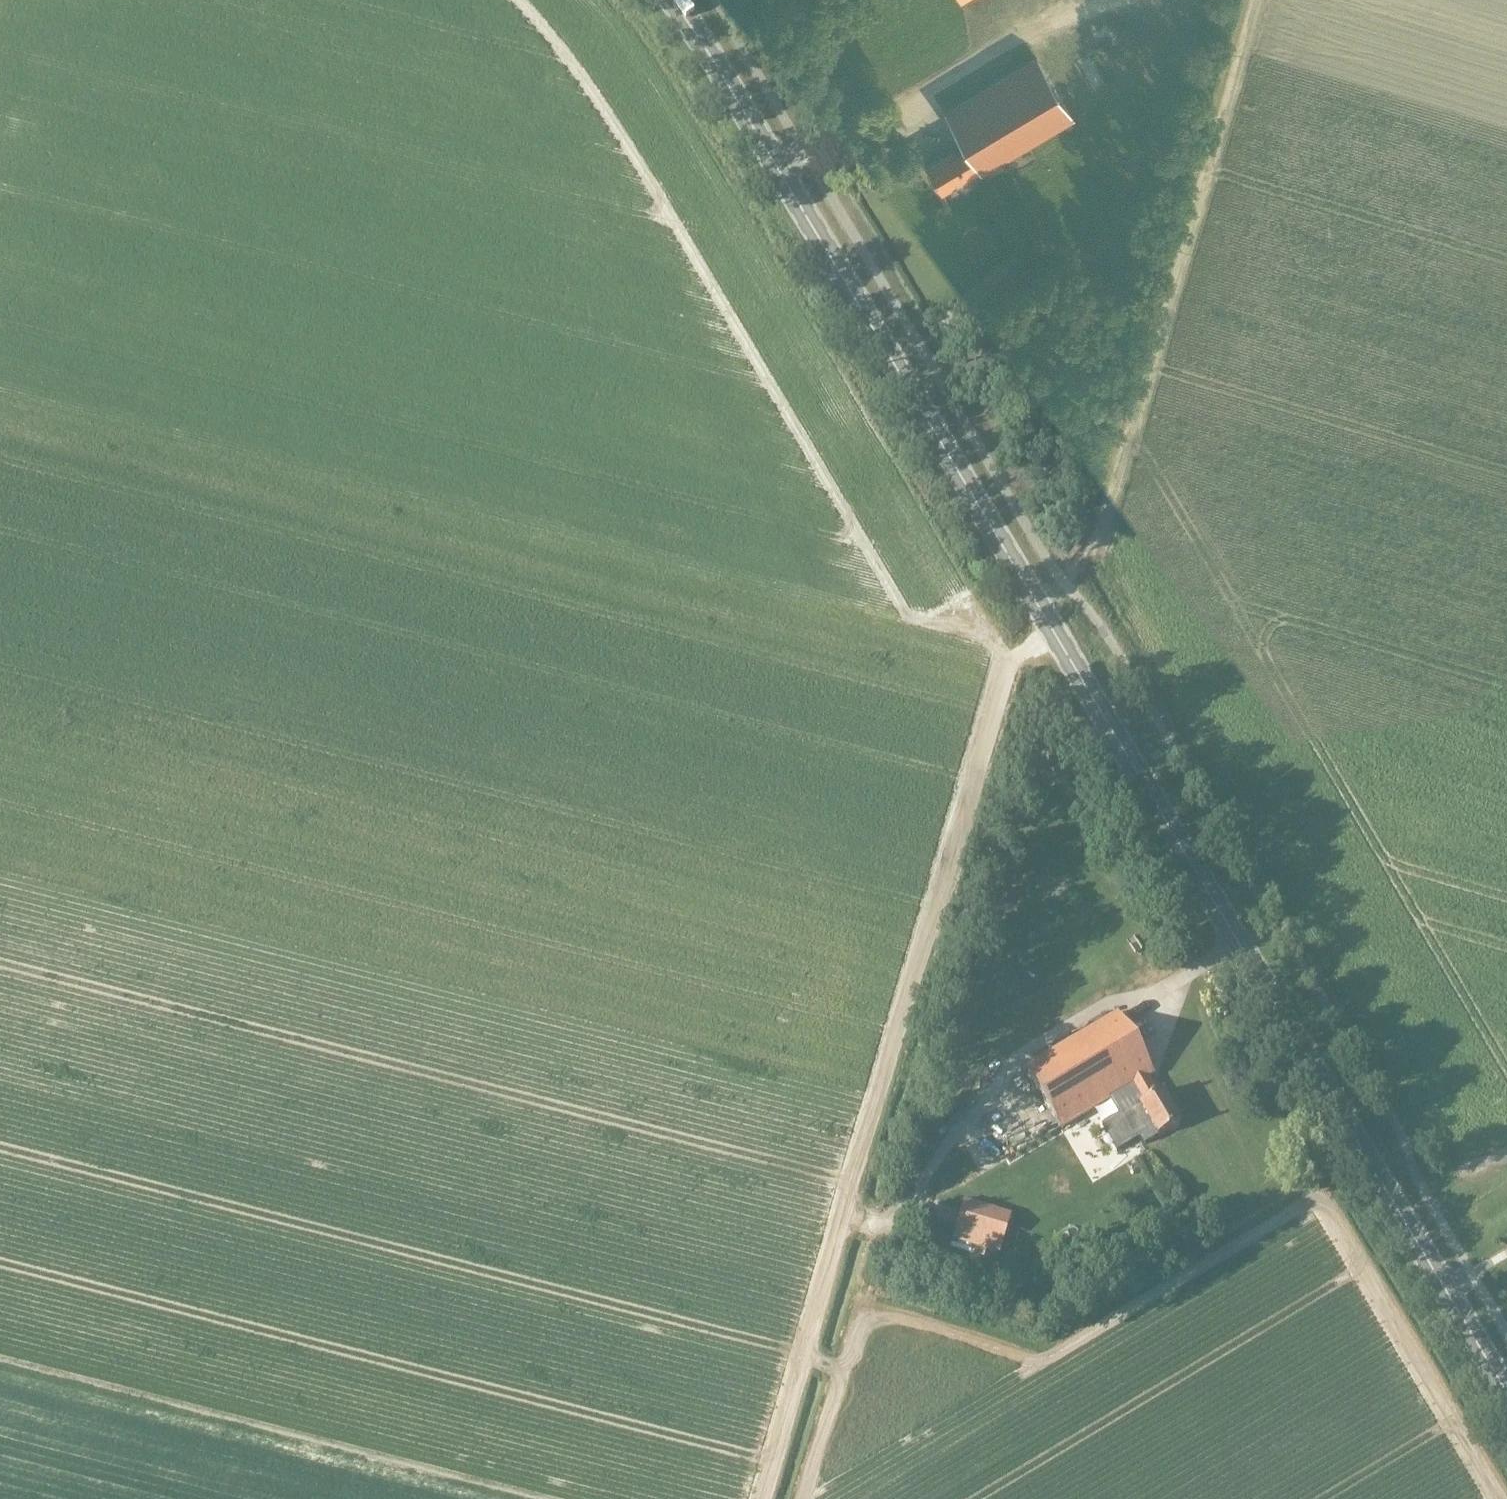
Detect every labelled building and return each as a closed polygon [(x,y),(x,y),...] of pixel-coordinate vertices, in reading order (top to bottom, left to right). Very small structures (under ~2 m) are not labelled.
[(981,173),(1073,118),(1037,57),(945,112),(966,147),(958,152),(955,148),(926,165),(941,191),(970,173),(970,172),(978,167),(981,173)] [(1157,1137),(1180,1123),(1162,1092),(1158,1094),(1147,1077),(1153,1074),(1117,1013),(1025,1068),(1061,1129),(1132,1086),(1142,1104),(1139,1105),(1157,1137)] [(952,1239),(1000,1253),(1011,1214),(964,1200),(952,1239)]
